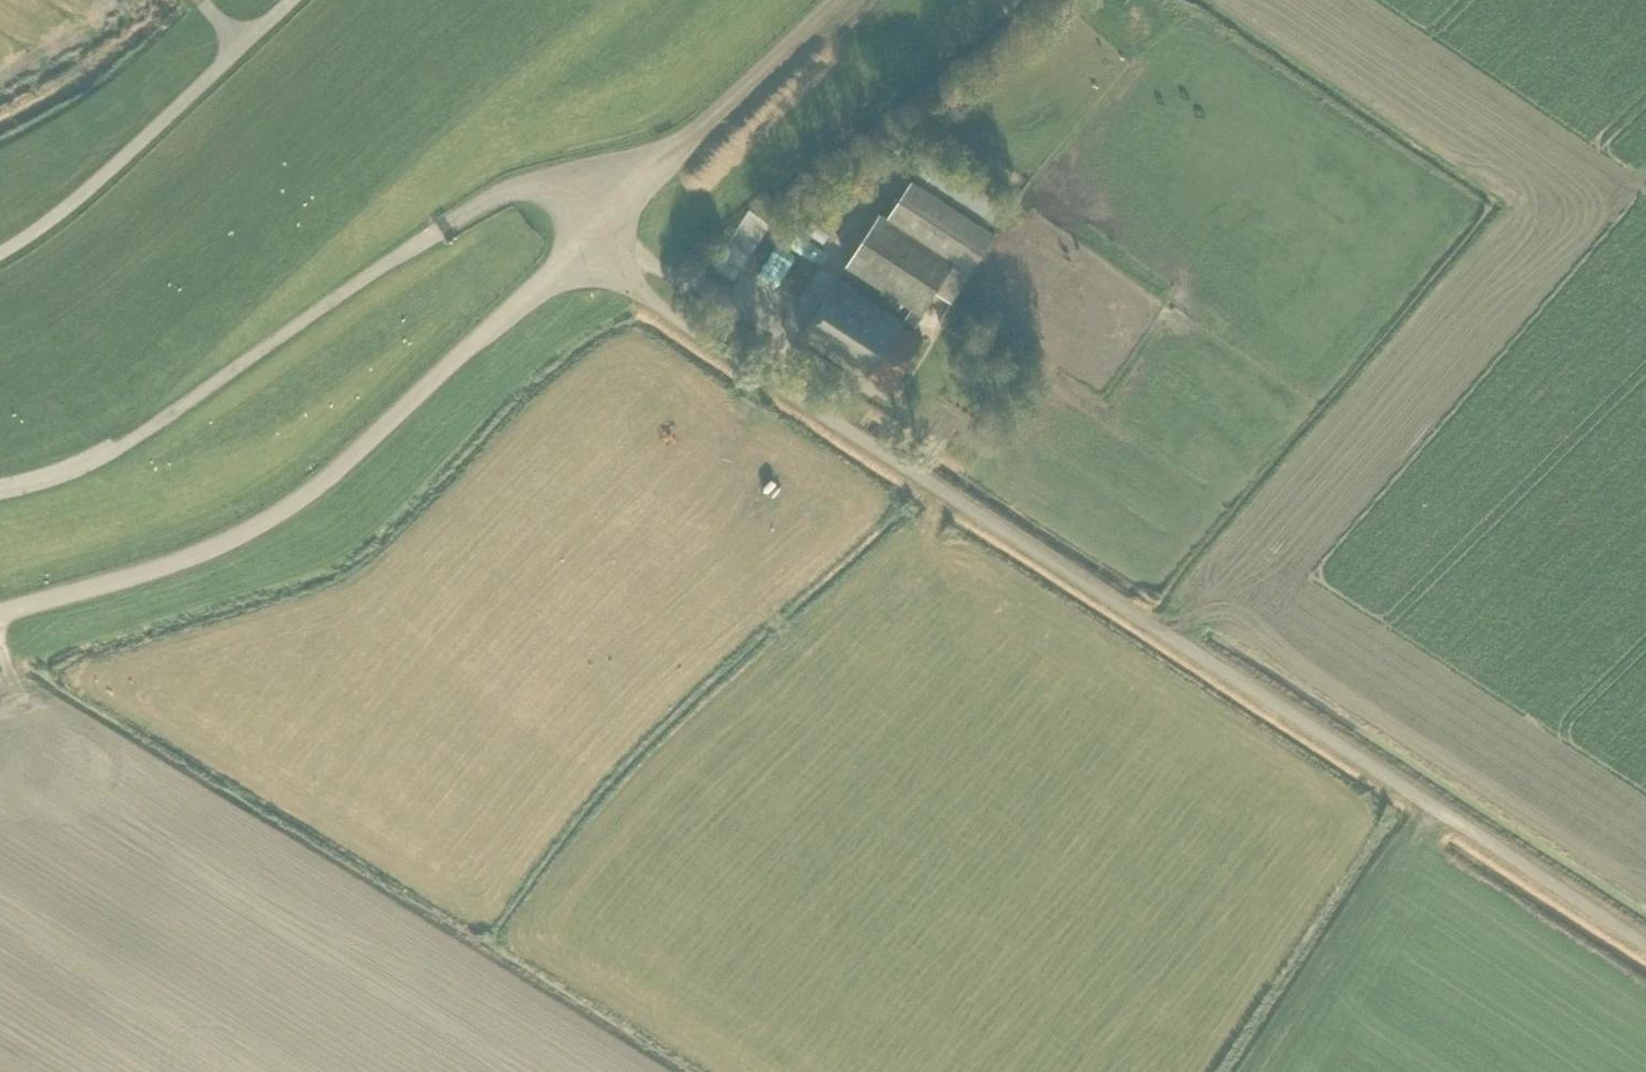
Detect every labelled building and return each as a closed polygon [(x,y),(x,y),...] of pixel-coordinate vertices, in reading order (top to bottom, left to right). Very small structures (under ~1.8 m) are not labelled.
[(995,234),(912,180),(888,217),(881,212),(847,264),(912,307),(903,322),(837,279),(801,336),(866,378),(868,375),(891,390),(924,340),(912,332),(919,322),(924,314),(921,312),(954,260),(971,271),(995,234)] [(735,278),(770,223),(749,209),(734,232),(726,228),(714,248),(721,253),(715,265),(735,278)] [(955,290),(966,270),(954,263),(942,282),(955,290)] [(798,364),(834,388),(843,375),(806,351),(798,364)] [(994,376),(1014,390),(1023,376),(1003,363),(994,376)]
